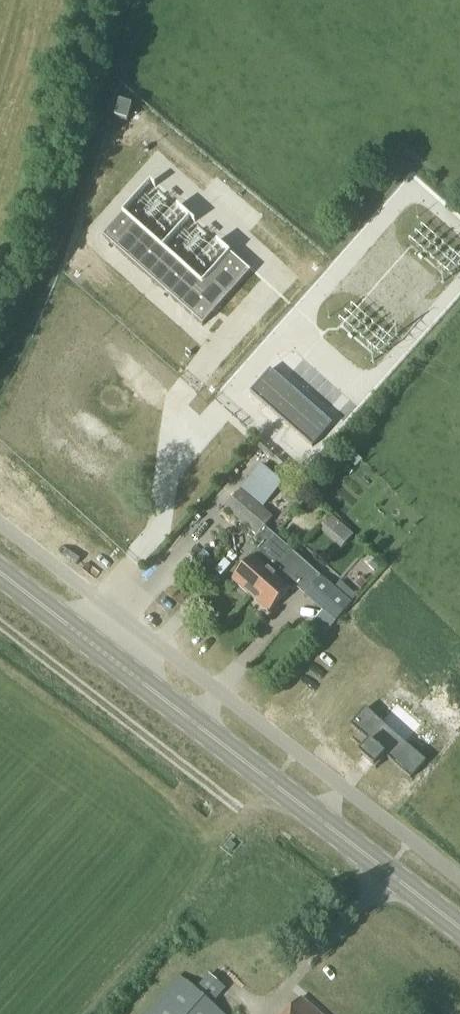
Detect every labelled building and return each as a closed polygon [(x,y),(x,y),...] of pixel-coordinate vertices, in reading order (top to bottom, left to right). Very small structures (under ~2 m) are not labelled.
[(131,108),(119,104),(114,119),(127,123),(131,108)] [(160,255),(119,219),(103,237),(203,326),(250,273),(232,257),(201,292),(160,255)] [(412,283),(425,268),(413,258),(385,289),(408,309),(423,293),(412,283)] [(331,425),(269,369),(248,391),(310,448),(331,425)] [(241,491),(224,510),(256,538),(264,529),(273,519),(264,510),(260,507),(276,488),(258,473),(242,492),(241,491)] [(253,559),(233,582),(251,598),(291,553),(270,533),(259,545),(253,552),(257,556),(253,559)] [(291,553),(251,598),(269,614),(289,591),(292,593),(296,589),(312,571),(291,553)] [(321,579),(305,597),(321,612),(334,624),(351,605),(321,579)] [(425,763),(365,709),(350,727),(369,743),(359,755),(374,768),(384,757),(410,780),(425,763)] [(209,975),(195,990),(179,976),(146,1013),(223,1013),(213,1006),(226,990),(209,975)] [(301,998),(287,1013),(319,1013),(301,998)]
